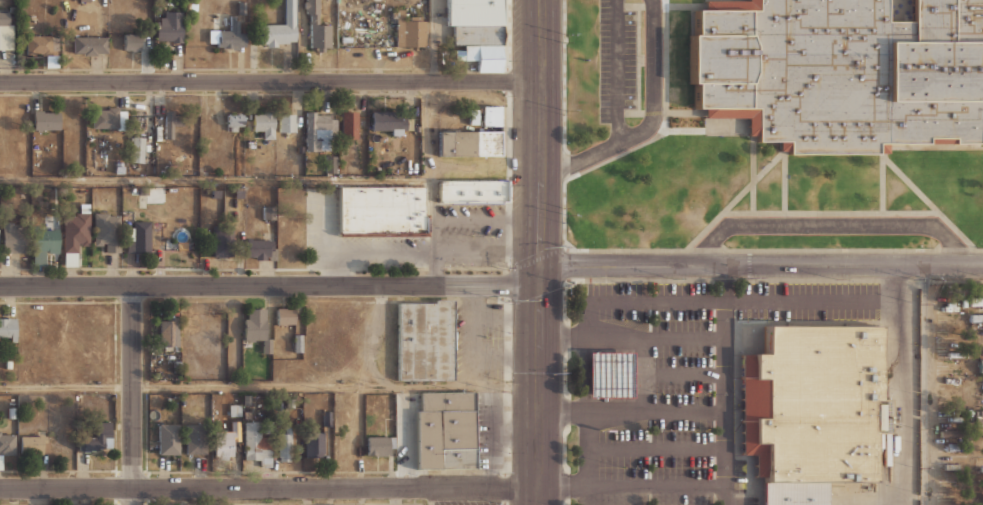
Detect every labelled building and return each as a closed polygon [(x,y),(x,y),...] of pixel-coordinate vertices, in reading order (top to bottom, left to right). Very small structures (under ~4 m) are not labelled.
[(286,25),(260,25),(260,46),(295,46),(295,0),(286,0),(286,25)] [(311,51),(331,51),(331,24),(320,24),(320,0),(304,0),(304,20),(311,20),(311,51)] [(443,25),(443,0),(499,0),(499,44),(451,44),(451,25),(443,25)] [(749,1),(749,0),(982,0),(982,111),(981,111),(981,144),(890,144),(890,154),(789,154),(789,151),(781,151),(781,142),(758,142),(758,135),(750,135),(750,118),(706,118),(706,109),(691,109),(691,84),(685,84),(685,35),(691,35),(691,11),(706,11),(706,1),(749,1)] [(13,53),(13,9),(0,9),(0,53),(13,53)] [(426,47),(426,18),(405,18),(405,9),(396,9),(396,47),(426,47)] [(165,20),(156,20),(156,43),(183,43),(183,11),(165,11),(165,20)] [(245,50),(245,29),(237,29),(237,19),(229,19),(229,29),(218,29),(218,50),(245,50)] [(141,33),(123,33),(123,50),(141,50),(141,33)] [(51,65),(58,65),(58,35),(26,35),(26,56),(51,56),(51,65)] [(108,35),(73,35),(73,54),(108,54),(108,35)] [(498,71),(476,71),(476,45),(498,45),(498,71)] [(500,125),(483,125),(483,106),(500,106),(500,125)] [(92,129),(127,129),(127,107),(92,107),(92,129)] [(478,124),(470,124),(470,109),(478,109),(478,124)] [(59,131),(59,110),(33,110),(33,131),(59,131)] [(164,138),(174,138),(174,127),(182,127),(182,110),(164,110),(164,138)] [(358,110),(342,110),(342,138),(358,138),(358,110)] [(305,150),(325,150),(325,140),(335,140),(335,111),(305,111),(305,150)] [(372,111),(372,133),(408,133),(408,111),(372,111)] [(227,130),(243,130),(243,113),(227,113),(227,130)] [(274,113),(253,113),(252,129),(263,130),(263,138),(274,139),(274,113)] [(279,132),(295,132),(295,113),(279,113),(279,132)] [(188,126),(199,126),(199,117),(189,117),(188,126)] [(500,155),(439,155),(439,131),(503,131),(503,147),(500,147),(500,155)] [(144,162),(144,136),(131,136),(131,162),(144,162)] [(439,202),(439,180),(508,180),(508,202),(439,202)] [(340,236),(340,186),(424,186),(424,214),(428,214),(428,236),(340,236)] [(263,206),(263,219),(275,219),(275,206),(263,206)] [(90,244),(90,212),(63,212),(63,266),(81,266),(81,244),(90,244)] [(150,252),(150,221),(131,221),(131,231),(120,231),(120,212),(93,212),(94,243),(103,243),(103,252),(123,252),(150,252)] [(2,252),(24,252),(24,223),(2,223),(2,252)] [(32,264),(47,264),(47,255),(59,255),(59,228),(32,228),(32,264)] [(230,255),(230,230),(213,230),(213,255),(230,255)] [(276,239),(246,238),(246,259),(276,259),(276,239)] [(961,295),(961,288),(942,289),(941,296),(961,295)] [(970,306),(982,306),(982,291),(977,291),(976,296),(970,296),(970,306)] [(454,379),(398,379),(398,303),(434,303),(434,300),(454,300),(454,379)] [(957,306),(953,306),(953,302),(946,302),(946,305),(941,306),(941,311),(957,311),(957,306)] [(294,307),(276,307),(276,325),(294,325),(294,307)] [(265,308),(244,308),(244,341),(265,341),(265,308)] [(188,334),(211,334),(211,310),(188,310),(188,334)] [(970,313),(970,322),(982,322),(982,313),(970,313)] [(0,317),(0,340),(17,340),(17,317),(0,317)] [(160,351),(178,351),(178,317),(160,317),(160,351)] [(755,331),(755,360),(732,360),(732,458),(745,458),(745,478),(756,478),(755,486),(821,487),(866,487),(866,436),(874,436),(875,331),(755,331)] [(970,350),(941,350),(941,358),(970,358),(970,350)] [(624,400),(580,400),(580,356),(624,356),(624,400)] [(417,410),(421,410),(421,392),(474,392),(474,468),(417,468),(417,410)] [(962,406),(961,397),(941,397),(941,406),(962,406)] [(240,443),(240,405),(232,405),(232,430),(215,430),(215,459),(232,459),(232,443),(240,443)] [(113,422),(98,422),(98,433),(80,433),(80,451),(113,451),(113,422)] [(245,459),(261,459),(261,466),(271,466),(271,441),(260,441),(260,422),(245,422),(245,459)] [(179,423),(158,423),(158,454),(179,454),(179,423)] [(185,424),(185,454),(205,454),(205,424),(185,424)] [(292,460),(292,428),(278,428),(278,460),(292,460)] [(16,454),(16,430),(0,430),(0,454),(16,454)] [(50,432),(50,454),(69,454),(69,432),(50,432)] [(306,457),(323,457),(323,432),(306,432),(306,457)] [(20,454),(46,454),(46,434),(20,434),(20,454)] [(388,436),(366,436),(366,456),(388,456),(388,436)] [(821,487),(755,486),(755,504),(821,504),(821,487)]
